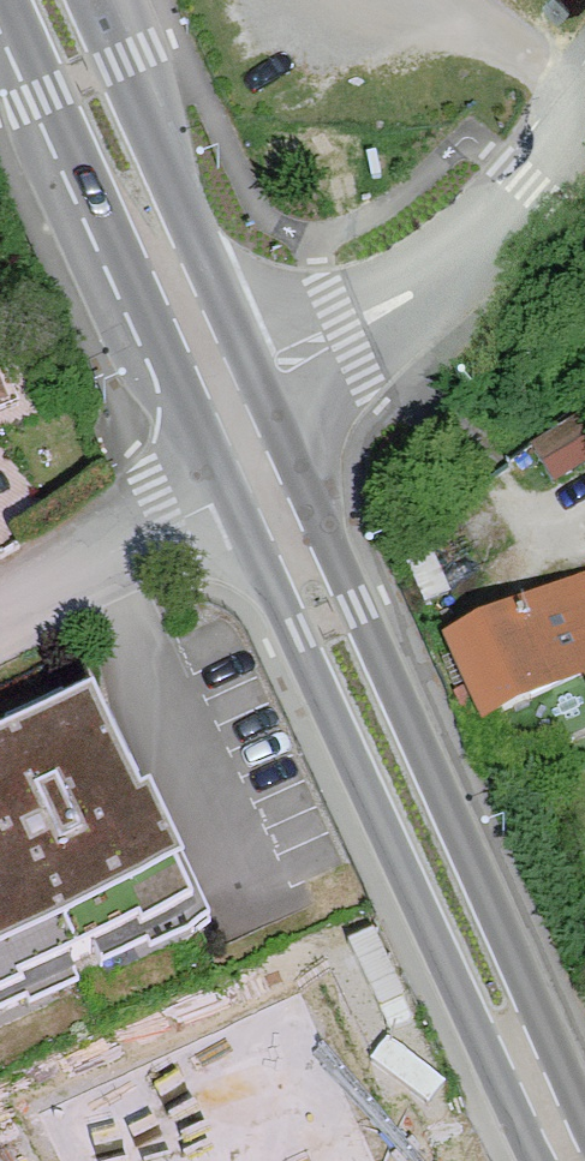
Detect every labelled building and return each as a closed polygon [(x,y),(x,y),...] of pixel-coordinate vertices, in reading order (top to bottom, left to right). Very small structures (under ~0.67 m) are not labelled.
[(0,357),(0,412),(19,404),(0,357)] [(576,471),(551,430),(520,449),(545,490),(576,471)] [(520,544),(547,603),(579,589),(550,529),(520,544)] [(547,603),(456,646),(477,691),(461,698),(468,712),(483,706),(489,719),(584,676),(584,603),(579,589),(547,603)] [(86,700),(0,739),(0,1004),(194,915),(148,814),(140,818),(86,700)] [(474,727),(489,719),(483,706),(468,712),(474,727)] [(54,1117),(74,1160),(379,1160),(304,994),(54,1117)]
